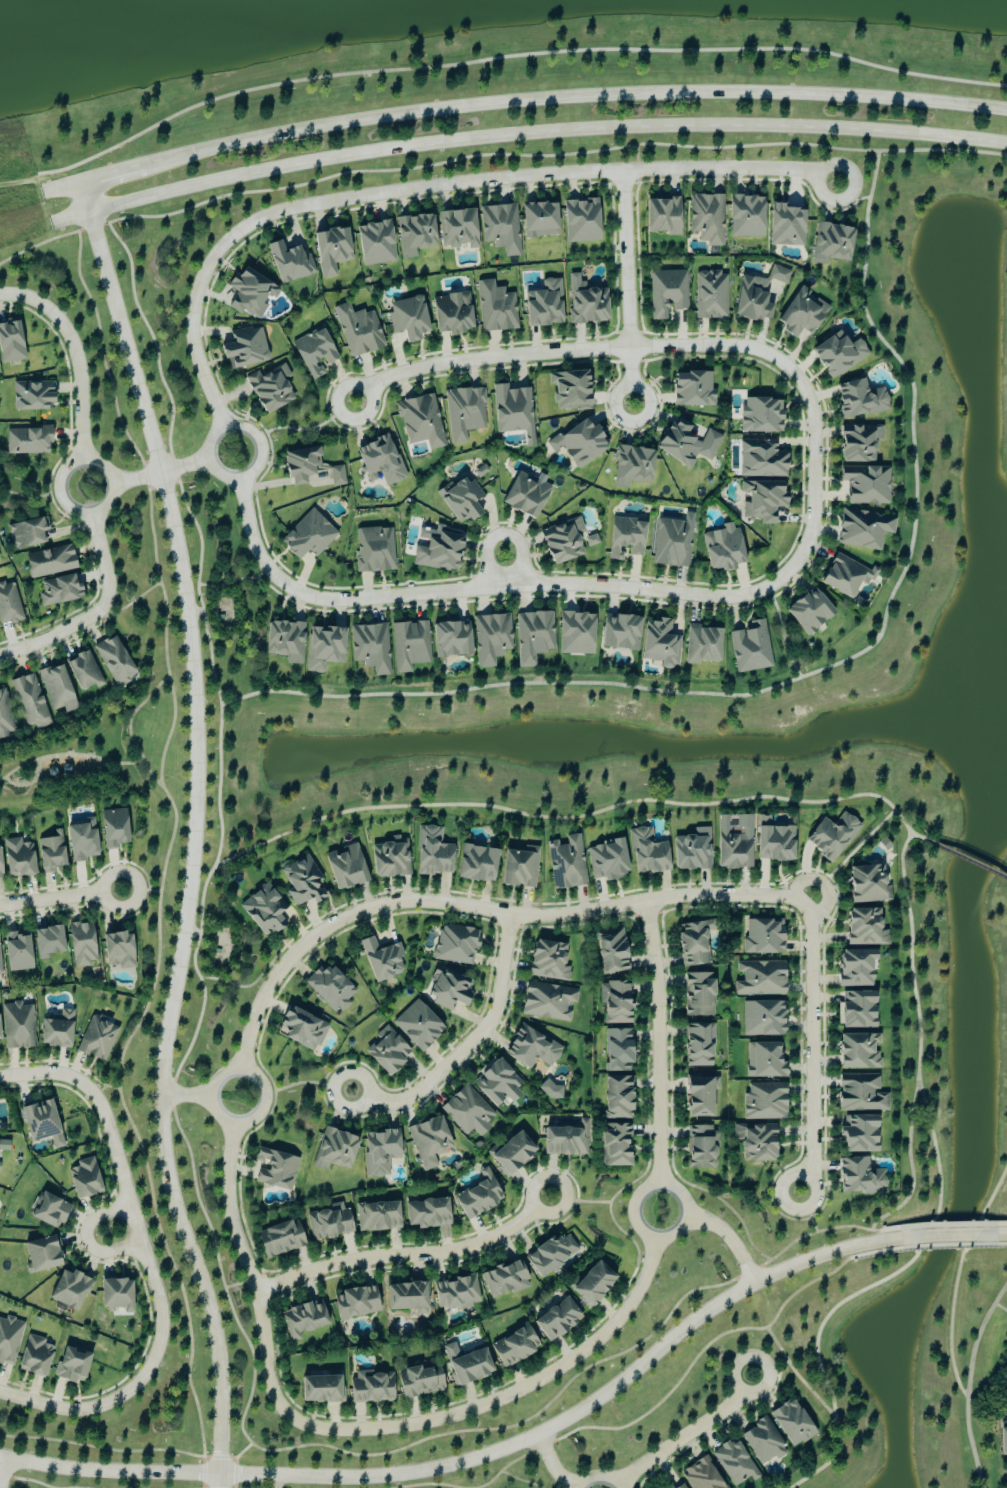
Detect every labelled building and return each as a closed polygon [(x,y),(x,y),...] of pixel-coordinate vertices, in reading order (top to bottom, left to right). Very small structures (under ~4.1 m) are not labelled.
[(645,195),(645,233),(666,233),(666,236),(679,236),(679,198),(661,198),(661,195),(645,195)] [(723,196),(689,195),(688,233),(698,233),(698,241),(706,242),(706,247),(722,247),(723,196)] [(728,237),(762,238),(763,196),(729,196),(728,237)] [(565,243),(599,241),(597,199),(563,201),(565,243)] [(521,204),(523,237),(557,236),(555,203),(521,204)] [(769,245),(803,246),(804,209),(781,209),(781,203),(770,203),(769,245)] [(479,206),(482,243),(492,243),(493,249),(502,248),(503,257),(519,256),(516,204),(479,206)] [(437,212),(441,248),(466,246),(467,250),(477,249),(474,209),(437,212)] [(435,247),(431,214),(395,218),(400,259),(415,258),(414,250),(435,247)] [(360,266),(394,262),(389,221),(355,225),(360,266)] [(849,261),(853,227),(816,224),(811,264),(824,266),(825,259),(849,261)] [(312,232),(320,280),(335,277),(333,264),(352,261),(346,227),(312,232)] [(266,244),(279,285),(307,276),(298,246),(283,250),(280,240),(266,244)] [(731,312),(766,325),(776,297),(765,293),(770,280),(785,285),(790,271),(771,264),(765,282),(744,275),(731,312)] [(227,308),(240,314),(241,311),(259,320),(265,306),(261,304),(265,295),(275,299),(280,287),(240,270),(236,280),(230,278),(226,287),(235,291),(227,308)] [(687,309),(686,271),(649,272),(650,321),(665,320),(665,310),(687,309)] [(694,319),(726,320),(726,272),(695,272),(694,319)] [(568,274),(569,323),(607,322),(606,288),(581,289),(580,274),(568,274)] [(562,325),(560,278),(541,279),(542,291),(523,292),(525,326),(562,325)] [(480,333),(518,329),(514,293),(505,293),(504,287),(493,288),(492,280),(476,281),(480,333)] [(829,307),(799,287),(775,324),(796,338),(801,329),(811,336),(829,307)] [(435,333),(447,332),(447,334),(472,331),(468,293),(431,297),(435,333)] [(391,334),(403,332),(405,344),(416,342),(415,334),(428,332),(422,297),(386,303),(391,334)] [(348,358),(384,348),(373,311),(364,314),(362,310),(350,314),(347,303),(333,308),(348,358)] [(25,360),(17,319),(0,322),(0,364),(25,360)] [(229,369),(268,360),(260,326),(229,332),(231,343),(219,346),(222,361),(227,360),(229,369)] [(291,343),(309,381),(326,374),(322,366),(337,359),(322,328),(291,343)] [(809,349),(829,380),(869,356),(858,338),(848,345),(839,331),(809,349)] [(283,381),(290,377),(282,364),(260,377),(256,371),(243,379),(264,416),(293,399),(283,381)] [(547,374),(548,385),(552,385),(555,412),(590,408),(586,370),(547,374)] [(710,372),(673,372),(672,406),(713,406),(714,389),(710,388),(710,372)] [(888,411),(884,388),(866,391),(864,379),(835,385),(841,420),(888,411)] [(12,383),(12,411),(45,410),(45,404),(52,403),(52,382),(12,383)] [(491,385),(495,434),(524,432),(525,448),(533,447),(529,388),(505,390),(505,385),(491,385)] [(483,388),(445,390),(448,445),(465,444),(464,430),(485,429),(483,388)] [(428,450),(445,447),(432,394),(396,402),(406,446),(425,441),(428,450)] [(740,433),(780,433),(781,399),(741,399),(740,433)] [(577,471),(608,448),(593,426),(591,428),(583,418),(546,445),(553,454),(560,448),(577,471)] [(722,437),(706,428),(702,435),(676,420),(671,428),(667,426),(654,450),(689,469),(696,456),(709,462),(722,437)] [(874,464),(874,442),(881,442),(882,426),(840,425),(840,463),(874,464)] [(51,428),(6,428),(6,455),(47,454),(47,443),(51,443),(51,428)] [(382,487),(403,480),(389,436),(355,446),(367,483),(379,479),(382,487)] [(738,477),(786,478),(786,452),(775,452),(775,441),(739,440),(738,477)] [(653,450),(616,447),(612,487),(627,489),(627,482),(650,484),(653,450)] [(327,467),(329,487),(345,485),(342,465),(327,467)] [(888,468),(839,467),(839,483),(847,483),(846,504),(888,505),(888,468)] [(535,520),(549,486),(543,484),(546,477),(538,474),(535,480),(515,472),(501,507),(535,520)] [(436,493),(458,527),(480,513),(474,503),(482,498),(466,474),(436,493)] [(775,525),(775,508),(784,508),(784,482),(739,482),(739,494),(747,494),(747,504),(742,504),(742,523),(751,523),(751,519),(760,519),(760,525),(775,525)] [(313,558),(337,536),(312,509),(277,541),(295,561),(307,551),(313,558)] [(879,550),(881,533),(893,535),(895,516),(840,510),(836,546),(879,550)] [(652,566),(690,568),(692,514),(681,514),(681,521),(654,519),(652,566)] [(7,526),(14,550),(43,543),(40,533),(48,531),(44,516),(7,526)] [(539,531),(550,566),(582,556),(581,550),(598,545),(595,534),(586,537),(579,518),(539,531)] [(644,521),(610,519),(608,561),(622,562),(623,548),(629,548),(628,556),(642,557),(644,521)] [(412,566),(456,572),(462,537),(447,535),(448,527),(434,525),(433,529),(419,527),(417,540),(425,541),(424,548),(414,547),(412,566)] [(354,530),(356,573),(394,572),(392,528),(354,530)] [(737,528),(701,535),(708,573),(744,565),(737,528)] [(24,556),(29,580),(76,569),(70,544),(24,556)] [(819,584),(851,600),(859,583),(868,587),(877,570),(870,566),(868,570),(835,553),(819,584)] [(40,607),(81,599),(76,574),(39,581),(41,593),(37,593),(40,607)] [(13,581),(0,584),(0,625),(22,620),(13,581)] [(785,608),(804,636),(834,615),(815,587),(785,608)] [(515,614),(517,669),(534,668),(533,653),(553,652),(551,612),(515,614)] [(592,655),(593,614),(559,613),(558,655),(592,655)] [(477,669),(493,668),(492,658),(503,658),(502,650),(512,650),(509,615),(473,617),(477,669)] [(601,649),(638,651),(640,617),(603,615),(601,649)] [(660,662),(660,668),(677,669),(679,637),(669,636),(670,622),(643,620),(641,661),(660,662)] [(771,668),(763,620),(747,622),(748,629),(728,632),(735,674),(771,668)] [(391,624),(394,675),(409,674),(408,665),(430,664),(427,622),(391,624)] [(303,623),(266,623),(265,656),(285,657),(285,665),(301,665),(303,623)] [(432,624),(434,658),(470,656),(468,623),(432,624)] [(352,663),(362,662),(363,669),(372,668),(373,677),(389,676),(386,625),(350,627),(352,663)] [(720,630),(699,629),(699,625),(686,625),(685,665),(697,666),(697,662),(719,663),(720,630)] [(342,664),(344,629),(307,628),(305,673),(324,674),(324,664),(342,664)] [(116,690),(128,683),(125,679),(135,674),(114,635),(92,647),(116,690)] [(76,692),(94,685),(95,688),(102,686),(89,651),(65,660),(76,692)] [(36,672),(50,712),(61,708),(63,714),(76,710),(60,664),(36,672)] [(24,728),(32,725),(34,731),(49,726),(32,674),(9,681),(24,728)] [(13,736),(5,689),(0,690),(0,738),(13,736)] [(100,811),(102,848),(128,847),(126,810),(100,811)] [(832,863),(861,825),(843,812),(833,825),(822,818),(804,842),(832,863)] [(751,816),(735,815),(735,827),(726,827),(726,816),(717,816),(716,869),(750,870),(751,816)] [(793,827),(768,826),(769,817),(757,817),(756,861),(793,862),(793,827)] [(85,825),(67,826),(69,863),(85,863),(85,858),(96,857),(94,818),(84,818),(85,825)] [(418,826),(416,874),(451,876),(452,845),(440,845),(441,827),(418,826)] [(633,875),(669,872),(666,842),(652,844),(651,828),(629,830),(633,875)] [(710,870),(709,828),(693,828),(693,836),(672,837),(673,871),(710,870)] [(586,887),(580,834),(565,836),(566,845),(558,846),(557,841),(547,842),(552,890),(586,887)] [(37,839),(39,874),(54,873),(53,868),(62,867),(60,838),(37,839)] [(371,845),(372,879),(409,877),(407,838),(391,839),(391,844),(371,845)] [(32,844),(20,844),(19,839),(4,840),(5,877),(33,877),(32,844)] [(586,848),(591,881),(605,879),(605,877),(627,875),(622,839),(601,842),(602,846),(586,848)] [(323,855),(336,893),(368,881),(355,843),(336,850),(323,855)] [(457,879),(493,884),(496,850),(460,846),(457,879)] [(538,848),(523,846),(522,853),(503,851),(499,886),(534,889),(538,848)] [(294,908),(310,900),(313,905),(326,898),(318,883),(321,882),(307,855),(279,869),(289,890),(285,891),(294,908)] [(850,904),(887,902),(885,866),(849,867),(850,904)] [(238,906),(265,940),(284,924),(277,916),(286,908),(265,883),(238,906)] [(888,946),(888,930),(880,930),(880,909),(846,910),(847,947),(888,946)] [(743,955),(782,955),(782,921),(744,920),(743,955)] [(681,968),(708,965),(704,931),(714,930),(713,921),(676,925),(681,968)] [(95,961),(90,922),(66,926),(72,969),(89,967),(88,962),(95,961)] [(433,960),(472,966),(476,939),(475,939),(477,930),(438,924),(433,960)] [(36,961),(47,959),(46,955),(63,953),(60,927),(33,930),(36,961)] [(601,976),(627,971),(621,929),(594,933),(601,976)] [(32,969),(27,931),(2,935),(7,973),(32,969)] [(705,932),(705,946),(715,945),(714,932),(705,932)] [(130,933),(102,936),(105,971),(133,968),(130,933)] [(358,941),(373,983),(403,973),(398,958),(403,957),(398,943),(378,950),(374,936),(358,941)] [(527,976),(568,982),(570,967),(563,966),(566,945),(532,940),(527,976)] [(838,987),(872,988),(872,972),(875,972),(875,951),(839,951),(838,987)] [(784,962),(736,962),(736,974),(742,974),(742,982),(733,982),(734,997),(785,996),(784,962)] [(356,994),(330,966),(320,976),(315,971),(303,982),(334,1015),(356,994)] [(468,981),(443,970),(441,974),(435,972),(423,1000),(449,1011),(453,1002),(465,1008),(471,994),(464,991),(468,981)] [(684,974),(683,1017),(713,1018),(713,974),(684,974)] [(603,1025),(630,1024),(630,1003),(627,1003),(627,982),(598,983),(599,1004),(603,1004),(603,1025)] [(577,989),(525,983),(521,1016),(569,1022),(570,1012),(564,1011),(566,1003),(575,1004),(577,989)] [(874,992),(841,993),(841,1004),(838,1004),(838,1030),(875,1029),(874,992)] [(391,1023),(419,1053),(444,1030),(416,1000),(391,1023)] [(743,1037),(783,1037),(783,1002),(742,1003),(743,1037)] [(32,1006),(20,1006),(20,1003),(2,1004),(4,1050),(35,1049),(32,1006)] [(316,1052),(327,1023),(286,1008),(276,1037),(316,1052)] [(71,1010),(59,1010),(59,1019),(40,1018),(39,1047),(70,1048),(71,1010)] [(106,1062),(116,1026),(87,1018),(77,1054),(106,1062)] [(535,1059),(550,1068),(562,1049),(522,1024),(503,1055),(528,1070),(535,1059)] [(709,1025),(684,1026),(685,1068),(709,1068),(709,1025)] [(386,1077),(412,1053),(386,1026),(374,1036),(378,1040),(364,1053),(386,1077)] [(605,1073),(630,1073),(630,1030),(604,1030),(605,1073)] [(838,1035),(838,1070),(879,1070),(879,1053),(872,1053),(872,1045),(879,1045),(878,1035),(838,1035)] [(779,1044),(747,1043),(746,1078),(784,1079),(784,1064),(778,1064),(779,1044)] [(497,1057),(469,1082),(493,1108),(505,1097),(511,1104),(521,1095),(515,1089),(521,1084),(497,1057)] [(888,1111),(887,1093),(878,1093),(877,1075),(838,1075),(839,1112),(888,1111)] [(630,1078),(603,1078),(605,1120),(631,1120),(630,1078)] [(712,1119),(712,1079),(685,1079),(685,1118),(712,1119)] [(472,1130),(479,1137),(490,1127),(486,1123),(494,1115),(465,1084),(439,1109),(465,1136),(472,1130)] [(785,1084),(744,1084),(744,1120),(785,1121),(785,1084)] [(64,1147),(49,1100),(26,1107),(26,1106),(18,1109),(28,1144),(49,1137),(53,1150),(64,1147)] [(421,1173),(436,1168),(432,1157),(452,1150),(440,1116),(406,1128),(421,1173)] [(843,1154),(877,1153),(876,1116),(843,1117),(843,1128),(838,1129),(838,1138),(842,1138),(843,1154)] [(544,1129),(543,1156),(585,1157),(586,1119),(578,1119),(578,1129),(544,1129)] [(630,1168),(630,1147),(628,1147),(628,1125),(602,1124),(601,1167),(630,1168)] [(741,1163),(775,1162),(774,1125),(732,1126),(732,1141),(741,1141),(741,1163)] [(715,1127),(687,1127),(686,1169),(715,1170),(715,1127)] [(311,1168),(325,1171),(327,1165),(349,1171),(358,1139),(322,1129),(311,1168)] [(484,1154),(506,1179),(537,1152),(519,1131),(497,1151),(493,1146),(484,1154)] [(399,1159),(398,1132),(363,1133),(365,1178),(388,1177),(387,1160),(399,1159)] [(8,1152),(8,1141),(0,1141),(0,1152),(8,1152)] [(298,1159),(257,1149),(254,1162),(266,1165),(264,1171),(257,1169),(254,1184),(290,1193),(298,1159)] [(100,1196),(94,1158),(76,1161),(77,1168),(68,1169),(73,1200),(100,1196)] [(867,1158),(839,1160),(840,1195),(886,1193),(885,1170),(867,1171),(867,1158)] [(481,1179),(452,1198),(467,1223),(504,1199),(482,1165),(475,1170),(481,1179)] [(69,1204),(37,1193),(27,1220),(59,1231),(69,1204)] [(404,1205),(408,1231),(450,1225),(446,1198),(404,1205)] [(351,1234),(344,1202),(324,1206),(325,1211),(305,1215),(311,1243),(351,1234)] [(356,1233),(399,1231),(398,1203),(355,1205),(356,1233)] [(263,1261),(304,1248),(295,1220),(255,1233),(263,1261)] [(537,1279),(579,1254),(566,1232),(524,1257),(537,1279)] [(61,1247),(58,1236),(22,1244),(29,1274),(60,1267),(56,1248),(61,1247)] [(480,1274),(489,1301),(529,1288),(520,1261),(496,1269),(480,1274)] [(589,1310),(616,1279),(597,1262),(578,1282),(575,1278),(566,1288),(589,1310)] [(90,1280),(70,1272),(69,1276),(60,1271),(47,1301),(76,1313),(90,1280)] [(479,1306),(475,1278),(432,1284),(436,1312),(479,1306)] [(130,1281),(100,1281),(100,1309),(122,1309),(122,1316),(131,1315),(130,1281)] [(386,1285),(386,1312),(428,1311),(427,1284),(386,1285)] [(378,1315),(375,1288),(333,1293),(336,1320),(378,1315)] [(548,1344),(583,1319),(567,1297),(531,1322),(548,1344)] [(327,1328),(322,1302),(287,1308),(288,1316),(282,1317),(287,1344),(299,1341),(298,1333),(327,1328)] [(5,1318),(4,1321),(0,1320),(0,1365),(13,1368),(23,1322),(5,1318)] [(502,1370),(540,1350),(527,1325),(489,1346),(502,1370)] [(44,1379),(52,1347),(43,1345),(44,1340),(26,1335),(16,1371),(44,1379)] [(484,1349),(459,1357),(454,1343),(442,1347),(455,1388),(493,1376),(484,1349)] [(82,1386),(90,1356),(61,1348),(53,1378),(82,1386)] [(439,1367),(419,1371),(419,1368),(396,1372),(401,1400),(444,1392),(439,1367)] [(351,1405),(393,1403),(391,1373),(370,1374),(370,1372),(350,1373),(351,1405)] [(301,1405),(342,1404),(342,1377),(300,1378),(301,1405)] [(815,1433),(792,1398),(769,1413),(791,1449),(815,1433)] [(758,1467),(785,1453),(767,1418),(740,1431),(758,1467)] [(730,1445),(728,1441),(712,1450),(732,1487),(733,1487),(757,1475),(738,1441),(730,1445)] [(705,1456),(680,1471),(691,1487),(725,1487),(705,1456)]
